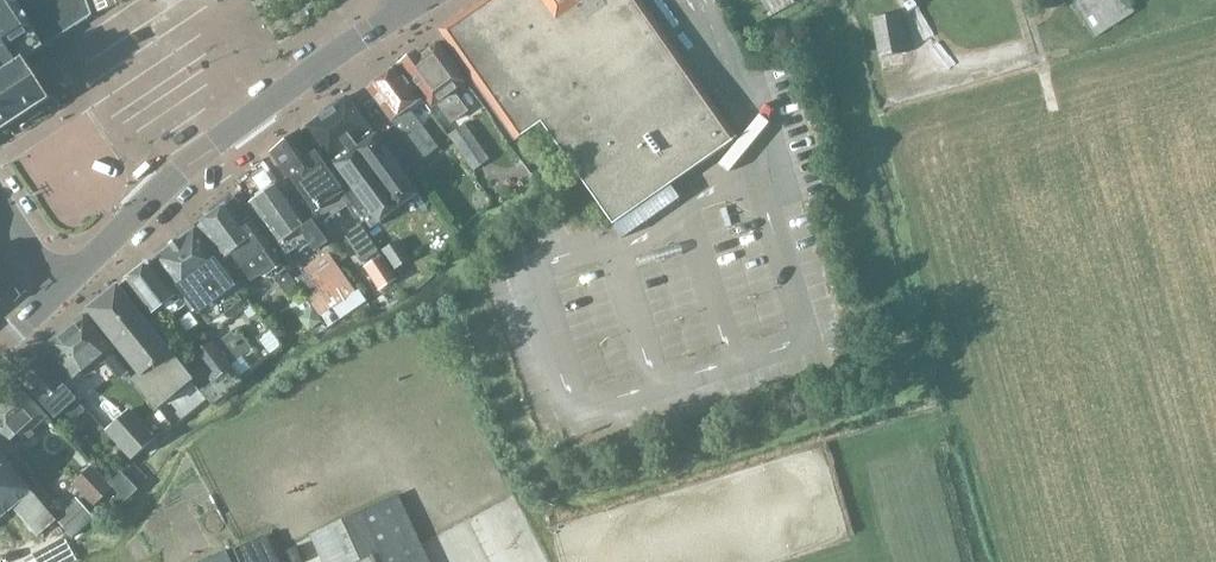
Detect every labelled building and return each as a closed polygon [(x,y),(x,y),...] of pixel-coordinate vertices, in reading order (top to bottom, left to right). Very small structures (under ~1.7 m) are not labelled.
[(13,0),(0,0),(0,131),(54,95),(53,94),(51,95),(48,97),(23,60),(27,57),(32,61),(38,48),(34,47),(34,41),(33,35),(30,31),(32,29),(13,0)] [(32,29),(44,47),(92,15),(87,0),(13,0),(32,29)] [(99,11),(108,8),(117,6),(115,0),(95,0),(99,11)] [(455,41),(455,43),(455,46),(457,51),(459,55),(517,139),(541,123),(612,225),(622,239),(682,197),(672,183),(737,138),(736,137),(728,142),(629,0),(491,0),(486,3),(487,4),(467,18),(466,19),(462,22),(459,26),(458,28),(457,30),(456,33),(455,36),(455,38),(455,41)] [(1097,35),(1135,11),(1128,0),(1071,0),(1094,37),(1097,35)] [(879,57),(905,53),(899,14),(872,18),(879,57)] [(437,42),(414,59),(412,55),(400,63),(432,107),(437,104),(451,124),(468,111),(464,104),(454,91),(465,82),(458,73),(459,72),(437,42)] [(397,66),(367,88),(395,125),(420,160),(437,148),(408,109),(421,99),(397,66)] [(403,173),(421,161),(420,160),(395,125),(377,138),(347,96),(305,127),(334,166),(329,170),(352,203),(371,229),(372,228),(366,220),(412,187),(417,195),(419,194),(403,173)] [(474,170),(489,159),(464,124),(449,135),(474,170)] [(301,131),(271,153),(320,225),(352,203),(329,170),(301,131)] [(258,198),(252,202),(287,254),(308,240),(316,251),(327,244),(312,221),(308,224),(280,184),(281,184),(280,182),(277,185),(275,182),(257,195),(258,198)] [(197,226),(213,246),(223,260),(231,254),(242,269),(251,282),(258,276),(274,279),(285,293),(297,285),(270,248),(271,248),(259,233),(260,232),(234,198),(213,214),(197,226)] [(361,223),(343,235),(361,263),(379,251),(361,223)] [(235,281),(194,228),(154,259),(194,312),(235,281)] [(398,241),(383,250),(395,269),(410,260),(398,241)] [(304,269),(306,272),(331,308),(355,292),(328,253),(304,269)] [(380,290),(396,279),(381,256),(364,266),(380,290)] [(151,261),(123,282),(149,316),(171,299),(179,310),(184,306),(151,261)] [(117,286),(87,310),(89,312),(90,312),(141,376),(136,379),(135,379),(134,380),(157,407),(191,379),(170,353),(170,352),(118,288),(119,288),(117,286)] [(47,345),(49,348),(73,378),(91,364),(93,366),(113,349),(84,314),(47,345)] [(217,342),(233,364),(253,349),(237,327),(217,342)] [(232,367),(208,340),(192,354),(214,379),(201,391),(212,404),(242,379),(241,377),(232,367)] [(17,376),(19,378),(55,418),(76,399),(39,358),(30,365),(28,365),(23,369),(23,372),(17,376)] [(2,438),(7,443),(20,430),(28,439),(34,433),(31,430),(47,416),(15,382),(0,396),(0,440),(2,438)] [(132,459),(154,438),(129,410),(106,431),(132,459)] [(53,517),(0,453),(0,517),(13,506),(38,536),(56,520),(53,517)] [(91,465),(72,484),(95,506),(114,487),(91,465)] [(397,496),(309,536),(322,561),(428,561),(397,496)] [(76,497),(53,517),(56,520),(72,538),(94,519),(76,497)] [(225,550),(199,561),(230,561),(225,550)]
